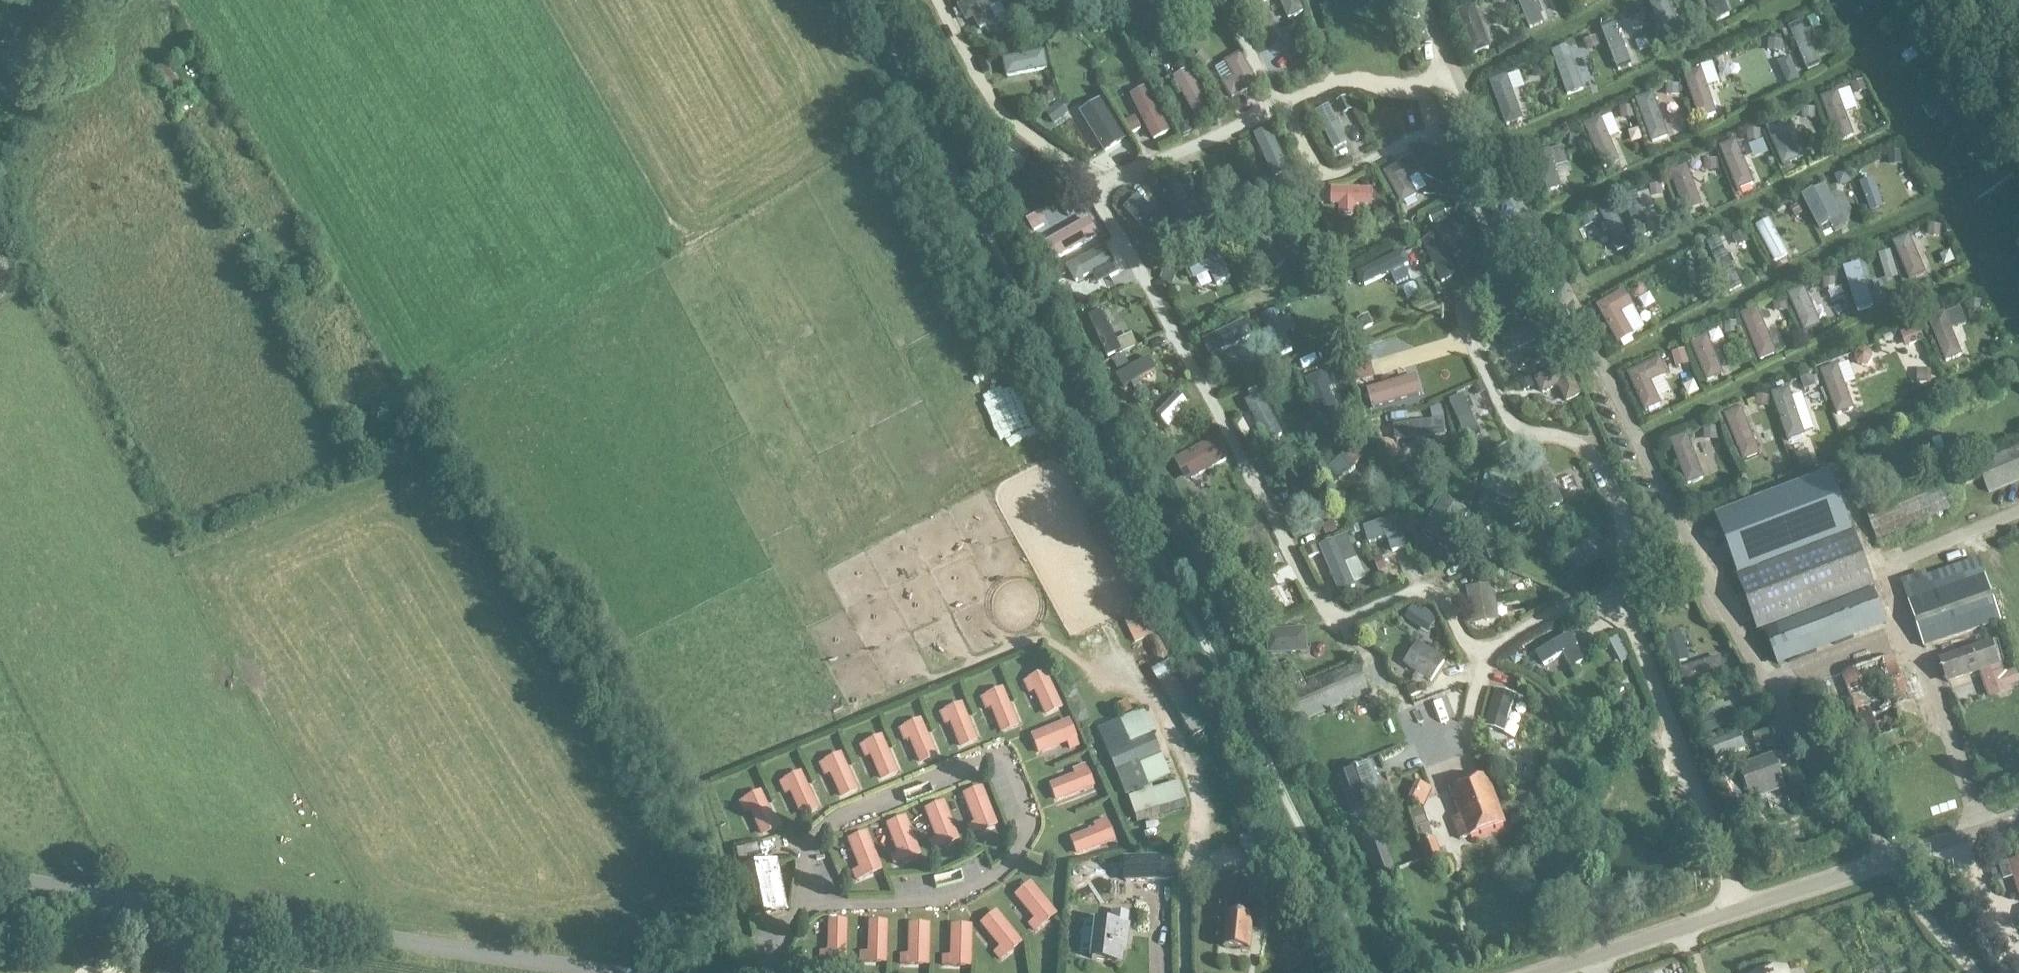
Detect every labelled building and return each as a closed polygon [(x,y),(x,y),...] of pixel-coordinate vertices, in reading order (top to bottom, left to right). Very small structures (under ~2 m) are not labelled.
[(70,11),(67,0),(60,0),(53,2),(56,15),(70,11)] [(959,7),(967,22),(974,18),(980,29),(994,22),(988,11),(1004,3),(1002,0),(971,0),(959,7)] [(1288,19),(1303,12),(1298,0),(1280,0),(1288,19)] [(1459,11),(1474,50),(1491,44),(1476,5),(1459,11)] [(996,20),(1001,29),(1015,22),(1010,13),(996,20)] [(1626,43),(1612,50),(1625,77),(1640,69),(1626,43)] [(1312,69),(1307,60),(1295,66),(1300,75),(1312,69)] [(1189,70),(1174,79),(1196,118),(1211,109),(1189,70)] [(1490,81),(1507,124),(1524,118),(1507,74),(1490,81)] [(1820,95),(1836,137),(1853,131),(1838,88),(1820,95)] [(1050,90),(1044,91),(1041,96),(1042,102),(1047,105),(1053,104),(1056,99),(1055,93),(1050,90)] [(1100,101),(1081,112),(1104,150),(1123,138),(1100,101)] [(1063,117),(1054,106),(1045,113),(1054,124),(1063,117)] [(1335,149),(1348,142),(1329,106),(1316,113),(1335,149)] [(1001,130),(992,117),(981,125),(990,138),(1001,130)] [(1183,136),(1193,131),(1188,121),(1178,126),(1183,136)] [(1275,178),(1290,171),(1271,130),(1256,136),(1275,178)] [(1164,187),(1183,227),(1197,221),(1178,180),(1164,187)] [(1804,194),(1820,228),(1843,218),(1827,184),(1804,194)] [(1373,189),(1332,189),(1332,205),(1340,205),(1340,215),(1357,215),(1357,206),(1372,206),(1373,189)] [(1170,230),(1139,198),(1127,210),(1158,241),(1170,230)] [(1393,205),(1384,208),(1387,220),(1396,217),(1393,205)] [(1443,209),(1428,216),(1433,225),(1447,219),(1443,209)] [(1089,220),(1044,243),(1053,261),(1098,237),(1089,220)] [(1259,226),(1245,238),(1273,271),(1287,259),(1259,226)] [(1893,241),(1910,279),(1926,272),(1909,234),(1893,241)] [(1438,235),(1422,242),(1440,282),(1456,274),(1438,235)] [(1105,247),(1067,266),(1075,282),(1092,273),(1104,267),(1110,278),(1118,273),(1105,247)] [(1187,264),(1195,280),(1211,272),(1217,286),(1232,279),(1218,249),(1187,264)] [(1878,254),(1882,267),(1894,263),(1890,250),(1878,254)] [(1160,279),(1173,285),(1178,274),(1165,269),(1160,279)] [(1535,309),(1517,274),(1504,281),(1521,316),(1535,309)] [(1643,285),(1638,284),(1632,286),(1631,292),(1634,297),(1639,299),(1645,296),(1646,290),(1643,285)] [(1810,337),(1839,321),(1823,291),(1794,307),(1810,337)] [(1927,320),(1944,358),(1959,352),(1950,331),(1968,323),(1960,306),(1927,320)] [(1122,351),(1104,311),(1090,317),(1109,357),(1122,351)] [(1516,313),(1505,318),(1510,327),(1520,322),(1516,313)] [(1251,337),(1244,322),(1205,341),(1212,356),(1251,337)] [(1907,345),(1925,339),(1920,326),(1902,332),(1907,345)] [(1685,349),(1672,353),(1676,367),(1689,363),(1685,349)] [(1859,351),(1856,356),(1858,363),(1864,366),(1870,364),(1873,358),(1871,352),(1865,349),(1859,351)] [(1351,363),(1356,382),(1376,376),(1370,357),(1351,363)] [(1628,371),(1645,409),(1660,402),(1651,381),(1668,374),(1661,357),(1628,371)] [(1148,358),(1116,376),(1123,388),(1131,384),(1134,389),(1142,384),(1139,379),(1155,370),(1148,358)] [(1581,395),(1566,365),(1537,380),(1544,393),(1559,385),(1567,401),(1581,395)] [(1824,384),(1845,426),(1864,417),(1849,387),(1864,380),(1858,367),(1824,384)] [(1339,412),(1323,375),(1308,381),(1324,418),(1339,412)] [(1261,395),(1247,403),(1269,443),(1283,435),(1261,395)] [(1465,397),(1451,403),(1468,440),(1481,434),(1471,411),(1474,409),(1469,398),(1466,400),(1465,397)] [(1777,406),(1794,450),(1809,444),(1792,400),(1777,406)] [(1216,439),(1183,458),(1194,478),(1228,460),(1216,439)] [(2018,481),(2018,444),(1975,463),(1989,495),(2018,481)] [(1878,542),(1952,511),(1935,471),(1861,502),(1878,542)] [(1528,489),(1490,474),(1485,489),(1523,503),(1528,489)] [(1293,485),(1311,524),(1326,517),(1308,478),(1293,485)] [(1741,581),(1855,540),(1832,478),(1719,519),(1741,581)] [(1444,499),(1428,524),(1423,533),(1448,548),(1469,514),(1444,499)] [(1206,506),(1200,505),(1195,508),(1193,513),(1196,518),(1202,520),(1207,517),(1208,511),(1206,506)] [(1366,529),(1370,543),(1389,537),(1393,552),(1407,547),(1398,519),(1366,529)] [(1261,520),(1217,543),(1226,561),(1252,546),(1263,566),(1280,557),(1261,520)] [(1572,574),(1609,559),(1598,532),(1561,547),(1572,574)] [(1336,542),(1321,548),(1340,592),(1356,586),(1355,584),(1346,564),(1357,559),(1347,537),(1336,542)] [(1874,594),(1855,540),(1741,581),(1761,635),(1874,594)] [(1278,589),(1272,575),(1245,589),(1260,620),(1273,613),(1265,595),(1278,589)] [(1903,586),(1925,650),(1925,649),(2002,623),(1985,577),(1934,595),(1928,577),(1903,586)] [(1498,616),(1493,586),(1469,590),(1474,620),(1498,616)] [(1875,594),(1768,634),(1770,641),(1780,668),(1887,628),(1876,597),(1875,594)] [(1422,613),(1413,606),(1405,617),(1415,623),(1422,613)] [(1139,610),(1124,617),(1136,641),(1151,634),(1139,610)] [(1269,656),(1309,654),(1307,629),(1267,631),(1269,656)] [(1571,633),(1537,653),(1544,666),(1564,654),(1573,669),(1586,661),(1578,647),(1579,646),(1571,633)] [(1619,637),(1609,642),(1614,650),(1624,645),(1619,637)] [(1445,661),(1420,644),(1406,664),(1432,681),(1445,661)] [(1690,660),(1685,646),(1667,652),(1672,666),(1690,660)] [(1943,662),(1949,682),(1980,672),(1989,700),(2012,692),(2011,688),(2018,685),(2018,678),(2016,670),(2004,674),(2001,664),(1997,665),(1991,646),(1943,662)] [(1299,726),(1371,694),(1358,664),(1306,686),(1301,674),(1279,683),(1299,726)] [(1045,673),(1025,681),(1030,692),(1034,690),(1044,714),(1060,708),(1045,673)] [(1418,683),(1407,688),(1411,697),(1422,692),(1418,683)] [(1002,691),(982,699),(986,710),(990,708),(1000,732),(1017,725),(1002,691)] [(1497,691),(1487,726),(1505,732),(1516,696),(1497,691)] [(961,705),(941,714),(945,724),(949,723),(959,747),(975,740),(961,705)] [(1145,710),(1097,730),(1124,794),(1147,785),(1148,786),(1170,777),(1153,735),(1155,734),(1145,710)] [(920,721),(900,730),(904,741),(909,739),(918,763),(935,756),(920,721)] [(1067,721),(1032,735),(1038,751),(1066,740),(1069,748),(1077,745),(1067,721)] [(881,737),(861,746),(865,757),(869,755),(879,779),(895,772),(881,737)] [(839,755),(819,764),(824,775),(829,773),(840,797),(855,789),(839,755)] [(1784,786),(1774,758),(1741,770),(1752,801),(1766,796),(1765,793),(1784,786)] [(1075,775),(1050,785),(1057,801),(1092,787),(1083,765),(1073,769),(1075,775)] [(1385,802),(1372,765),(1342,776),(1355,813),(1385,802)] [(800,774),(780,783),(785,794),(789,792),(800,816),(816,808),(800,774)] [(1506,823),(1488,777),(1451,791),(1461,817),(1454,820),(1461,840),(1506,823)] [(1178,782),(1128,797),(1136,824),(1186,810),(1178,782)] [(1424,808),(1433,789),(1418,782),(1409,800),(1424,808)] [(981,789),(965,795),(976,823),(967,826),(970,834),(995,824),(981,789)] [(759,793),(740,802),(745,813),(749,811),(760,835),(776,827),(759,793)] [(943,803),(926,810),(937,837),(929,840),(932,848),(956,839),(943,803)] [(1428,824),(1423,811),(1411,815),(1416,828),(1428,824)] [(904,819),(888,825),(899,852),(890,856),(893,863),(918,854),(904,819)] [(1096,829),(1071,839),(1077,855),(1112,841),(1104,820),(1094,824),(1096,829)] [(866,835),(849,841),(860,868),(852,872),(855,880),(880,870),(866,835)] [(1427,864),(1443,858),(1436,840),(1421,845),(1427,864)] [(1394,872),(1384,844),(1369,850),(1379,878),(1394,872)] [(1172,856),(1123,859),(1124,884),(1173,882),(1172,856)] [(2000,868),(2004,880),(2015,877),(2018,890),(2018,861),(2010,864),(2000,868)] [(773,866),(738,874),(748,920),(783,913),(773,866)] [(1030,884),(1016,896),(1035,918),(1028,924),(1033,930),(1054,914),(1030,884)] [(1228,916),(1225,948),(1251,951),(1253,931),(1257,931),(1259,931),(1261,901),(1229,898),(1228,916)] [(995,913),(981,924),(1000,947),(993,952),(999,959),(1019,942),(995,913)] [(819,951),(819,959),(845,960),(846,922),(828,922),(828,951),(819,951)] [(859,952),(859,961),(885,961),(886,923),(868,923),(868,952),(859,952)] [(1125,949),(1127,927),(1095,924),(1092,959),(1120,962),(1121,949),(1125,949)] [(901,955),(901,964),(927,964),(927,926),(910,926),(910,955),(901,955)] [(943,956),(943,964),(969,965),(969,927),(951,927),(951,956),(943,956)]
